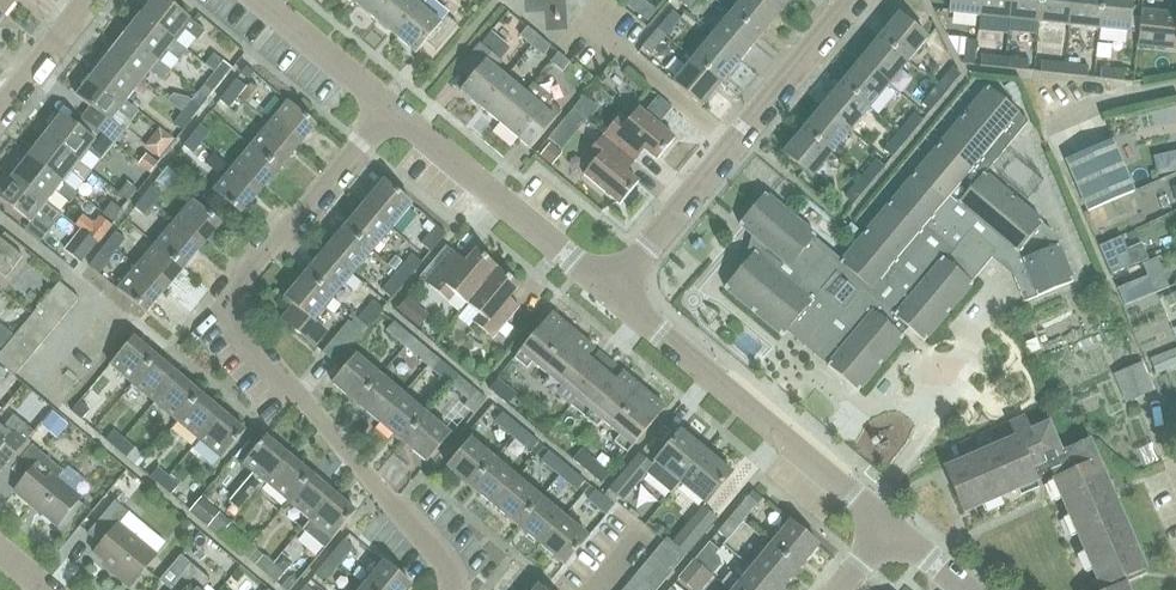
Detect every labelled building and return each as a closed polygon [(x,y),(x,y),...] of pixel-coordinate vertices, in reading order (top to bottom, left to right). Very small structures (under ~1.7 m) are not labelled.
[(4,18),(18,0),(0,0),(0,15),(4,18)] [(198,41),(206,32),(211,25),(199,15),(194,22),(165,0),(153,0),(141,14),(174,41),(183,29),(198,41)] [(358,5),(377,21),(395,0),(362,0),(358,5)] [(377,21),(396,37),(421,7),(426,0),(395,0),(377,21)] [(396,37),(416,54),(426,42),(437,51),(458,26),(447,16),(449,14),(431,0),(426,0),(421,7),(396,37)] [(627,4),(648,21),(657,10),(645,0),(631,0),(627,4)] [(681,3),(689,9),(697,0),(683,0),(681,3)] [(760,37),(779,15),(762,0),(743,0),(731,14),(760,37)] [(779,15),(791,0),(762,0),(779,15)] [(980,17),(982,0),(951,0),(949,14),(980,17)] [(980,17),(1010,20),(1012,0),(982,0),(980,17)] [(1039,23),(1042,0),(1012,0),(1010,20),(1039,23)] [(1039,23),(1069,26),(1071,0),(1042,0),(1039,23)] [(1098,29),(1101,0),(1071,0),(1069,26),(1098,29)] [(1098,29),(1129,33),(1132,0),(1101,0),(1098,29)] [(1138,44),(1175,48),(1175,42),(1175,15),(1142,11),(1138,44)] [(658,30),(666,37),(681,18),(673,12),(658,30)] [(141,14),(125,35),(158,61),(166,51),(179,61),(187,51),(174,41),(141,14)] [(712,37),(741,60),(760,37),(731,14),(712,37)] [(879,39),(908,63),(928,39),(899,15),(879,39)] [(520,36),(532,46),(539,37),(527,28),(520,36)] [(666,37),(658,30),(642,49),(650,55),(666,37)] [(158,61),(125,35),(109,55),(142,82),(150,72),(163,82),(171,72),(158,61)] [(539,37),(532,46),(544,55),(550,47),(539,37)] [(741,60),(712,37),(693,59),(722,83),(741,60)] [(908,63),(879,39),(860,62),(889,86),(908,63)] [(975,66),(977,42),(967,40),(964,65),(975,66)] [(481,108),(506,77),(495,69),(501,61),(481,44),(459,70),(470,79),(461,91),(481,108)] [(563,72),(570,63),(558,54),(551,62),(563,72)] [(109,55),(93,75),(126,102),(142,82),(109,55)] [(981,66),(1005,69),(1006,58),(982,56),(981,66)] [(1006,58),(1005,69),(1028,71),(1029,61),(1006,58)] [(722,83),(693,59),(673,83),(702,107),(722,83)] [(215,73),(224,80),(233,69),(224,62),(215,73)] [(889,86),(860,62),(841,85),(870,108),(889,86)] [(1040,72),(1064,75),(1065,64),(1041,62),(1040,72)] [(1065,64),(1064,75),(1088,78),(1089,67),(1065,64)] [(246,67),(241,73),(248,79),(253,73),(246,67)] [(937,87),(945,94),(961,75),(953,68),(937,87)] [(1124,81),(1125,71),(1101,68),(1100,79),(1124,81)] [(224,80),(215,73),(207,84),(216,91),(224,80)] [(589,73),(581,81),(590,88),(597,80),(589,73)] [(126,102),(93,75),(77,96),(92,108),(83,120),(114,144),(124,132),(111,122),(118,112),(131,123),(140,112),(126,102)] [(506,77),(481,108),(500,124),(525,94),(506,77)] [(228,90),(239,98),(247,87),(237,79),(228,90)] [(525,94),(500,124),(520,140),(531,149),(540,138),(562,112),(550,102),(553,99),(533,83),(525,94)] [(822,107),(851,131),(870,108),(841,85),(822,107)] [(762,244),(724,289),(783,339),(787,335),(859,396),(912,333),(913,332),(924,342),(927,338),(947,314),(947,315),(950,311),(970,287),(973,284),(972,282),(992,258),(996,253),(1008,264),(1014,277),(1023,300),(1024,302),(1073,282),(1072,280),(1071,278),(1059,248),(1058,246),(1052,232),(1042,224),(1043,223),(985,175),(986,174),(1029,121),(989,87),(917,175),(893,205),(844,263),(816,239),(817,238),(765,194),(739,224),(762,244)] [(945,94),(937,87),(922,105),(930,112),(945,94)] [(239,98),(228,90),(220,101),(230,109),(239,98)] [(620,115),(603,135),(630,157),(639,146),(657,161),(675,139),(659,125),(673,108),(660,97),(655,102),(645,114),(639,109),(628,122),(620,115)] [(192,103),(183,114),(192,121),(200,110),(192,103)] [(269,128),(297,151),(316,128),(289,105),(269,128)] [(803,130),(832,154),(851,131),(822,107),(803,130)] [(573,110),(562,122),(575,133),(586,120),(573,110)] [(192,121),(183,114),(174,125),(183,132),(192,121)] [(899,133),(907,140),(923,121),(915,114),(899,133)] [(62,115),(46,136),(78,162),(88,150),(101,161),(114,144),(83,120),(77,127),(62,115)] [(193,135),(203,143),(211,132),(201,124),(193,135)] [(160,128),(145,147),(160,158),(175,139),(160,128)] [(297,151),(269,128),(251,150),(278,173),(297,151)] [(832,154),(803,130),(783,154),(812,178),(832,154)] [(907,140),(899,133),(884,151),(892,158),(907,140)] [(193,135),(184,146),(194,154),(203,143),(193,135)] [(630,157),(603,135),(587,155),(595,162),(584,175),(620,205),(638,183),(621,168),(630,157)] [(84,182),(91,172),(78,162),(46,136),(30,156),(63,182),(71,172),(84,182)] [(1112,142),(1063,163),(1085,214),(1134,193),(1112,142)] [(551,144),(542,155),(553,164),(562,153),(551,144)] [(278,173),(251,150),(232,172),(260,195),(278,173)] [(212,173),(219,161),(205,152),(198,163),(212,173)] [(1154,157),(1158,175),(1175,171),(1175,152),(1154,157)] [(30,156),(14,177),(47,203),(55,192),(70,203),(77,194),(63,182),(30,156)] [(150,174),(157,165),(146,156),(139,165),(150,174)] [(861,179),(869,185),(885,167),(877,160),(861,179)] [(260,195),(232,172),(213,194),(240,218),(260,195)] [(61,214),(14,177),(0,194),(0,200),(30,223),(39,212),(54,223),(61,214)] [(869,185),(861,179),(846,197),(854,204),(869,185)] [(128,202),(137,191),(128,184),(119,195),(128,202)] [(364,209),(393,232),(412,207),(384,184),(364,209)] [(163,193),(152,186),(144,197),(154,205),(163,193)] [(146,216),(154,205),(144,197),(135,208),(146,216)] [(173,226),(200,249),(220,226),(192,203),(173,226)] [(112,204),(103,215),(112,222),(121,211),(112,204)] [(364,209),(345,232),(374,255),(393,232),(364,209)] [(95,226),(87,235),(96,242),(104,233),(112,222),(103,215),(95,226)] [(428,222),(423,228),(429,234),(435,228),(428,222)] [(182,271),(200,249),(173,226),(155,247),(182,271)] [(430,254),(446,234),(437,227),(421,247),(430,254)] [(1134,265),(1122,237),(1110,242),(1104,228),(1094,232),(1112,275),(1134,265)] [(81,230),(71,243),(86,255),(96,242),(87,235),(81,230)] [(117,232),(109,243),(118,250),(127,239),(117,232)] [(355,278),(374,255),(345,232),(326,255),(355,278)] [(6,278),(23,257),(0,239),(0,274),(6,278)] [(110,261),(118,250),(109,243),(100,254),(110,261)] [(164,292),(182,271),(155,247),(136,269),(164,292)] [(498,268),(476,250),(462,268),(451,258),(429,285),(448,302),(455,294),(468,304),(498,268)] [(326,255),(308,279),(336,302),(355,278),(326,255)] [(396,257),(389,265),(395,270),(402,262),(396,257)] [(398,275),(407,282),(421,265),(412,258),(398,275)] [(498,268),(468,304),(480,315),(474,323),(493,339),(500,332),(507,323),(516,313),(505,304),(519,286),(498,268)] [(164,292),(136,269),(117,292),(144,315),(164,292)] [(407,282),(398,275),(382,294),(391,301),(407,282)] [(1147,278),(1117,290),(1120,300),(1124,307),(1154,295),(1147,278)] [(297,310),(285,325),(311,347),(324,331),(317,325),(336,302),(308,279),(288,303),(297,310)] [(59,282),(50,293),(70,310),(80,299),(59,282)] [(70,310),(50,293),(41,304),(61,321),(70,310)] [(407,296),(397,308),(420,327),(430,315),(407,296)] [(41,304),(32,315),(52,332),(61,321),(41,304)] [(367,330),(381,313),(372,306),(358,323),(367,330)] [(52,332),(32,315),(23,326),(43,343),(52,332)] [(598,354),(575,335),(552,316),(515,360),(529,372),(534,366),(544,374),(563,390),(558,396),(561,398),(573,408),(584,417),(587,420),(592,414),(611,430),(621,437),(616,444),(630,455),(666,411),(643,391),(620,373),(609,364),(609,363),(598,354)] [(507,323),(500,332),(506,337),(513,328),(507,323)] [(386,333),(405,348),(412,340),(394,324),(386,333)] [(336,367),(362,337),(348,325),(322,356),(336,367)] [(33,354),(43,343),(23,326),(13,337),(33,354)] [(733,329),(722,339),(740,358),(751,348),(733,329)] [(24,365),(33,354),(13,337),(4,348),(24,365)] [(110,365),(133,385),(157,357),(134,337),(110,365)] [(1036,339),(1025,343),(1029,354),(1041,350),(1036,339)] [(412,340),(405,348),(423,363),(430,355),(412,340)] [(24,365),(4,348),(0,353),(0,364),(15,376),(24,365)] [(1151,359),(1156,374),(1175,366),(1175,349),(1151,359)] [(133,385),(155,403),(179,375),(157,357),(133,385)] [(332,387),(356,407),(379,379),(355,359),(332,387)] [(1155,391),(1143,362),(1114,374),(1126,403),(1155,391)] [(434,372),(452,387),(458,379),(441,364),(434,372)] [(155,403),(177,422),(201,394),(179,375),(155,403)] [(379,379),(356,407),(379,426),(403,398),(379,379)] [(458,379),(452,387),(470,403),(477,394),(458,379)] [(47,382),(38,391),(52,405),(62,395),(47,382)] [(497,382),(489,391),(499,399),(506,390),(497,382)] [(506,390),(499,399),(508,407),(516,397),(506,390)] [(177,422),(199,440),(223,412),(201,394),(177,422)] [(379,426),(403,445),(426,418),(403,398),(379,426)] [(447,398),(437,411),(449,420),(458,408),(447,398)] [(82,420),(90,411),(79,402),(72,411),(82,420)] [(246,432),(223,412),(199,440),(222,459),(246,432)] [(53,413),(44,424),(60,436),(69,426),(60,419),(55,414),(53,413)] [(494,425),(513,441),(521,431),(503,415),(494,425)] [(6,465),(34,432),(14,416),(3,429),(0,426),(0,460),(6,465)] [(426,418),(403,445),(427,465),(450,437),(426,418)] [(1053,472),(1056,480),(1093,464),(1094,466),(1101,463),(1092,442),(1056,457),(1046,433),(1034,438),(1025,418),(1011,424),(1019,445),(1021,445),(1032,470),(1039,467),(1043,477),(1053,472)] [(106,440),(117,449),(124,440),(114,431),(106,440)] [(521,431),(513,441),(530,455),(539,445),(521,431)] [(640,455),(611,490),(624,501),(648,474),(673,495),(682,484),(708,453),(682,432),(656,463),(653,466),(640,455)] [(242,512),(266,483),(289,455),(266,436),(243,464),(255,474),(230,502),(242,512)] [(135,448),(124,440),(117,449),(127,458),(135,448)] [(448,470),(472,490),(495,462),(471,442),(448,470)] [(57,525),(80,498),(58,478),(64,471),(32,444),(12,469),(24,479),(14,491),(29,503),(30,503),(57,525)] [(1038,482),(1032,470),(1021,445),(1019,445),(985,460),(1002,498),(1038,482)] [(582,453),(574,463),(584,471),(592,461),(582,453)] [(708,453),(682,484),(707,505),(733,474),(708,453)] [(541,464),(559,479),(566,469),(549,454),(541,464)] [(288,502),(312,474),(289,455),(266,483),(288,502)] [(966,514),(1002,498),(985,460),(949,476),(966,514)] [(592,461),(584,471),(594,478),(601,469),(592,461)] [(472,490),(495,509),(518,481),(495,462),(472,490)] [(1093,464),(1056,480),(1055,480),(1071,517),(1109,500),(1094,466),(1093,464)] [(150,477),(161,486),(168,477),(158,468),(150,477)] [(585,485),(566,469),(559,479),(577,494),(585,485)] [(601,469),(594,478),(604,486),(611,477),(601,469)] [(148,497),(153,491),(128,470),(108,493),(112,497),(115,493),(120,497),(131,483),(148,497)] [(288,502),(310,521),(334,493),(312,474),(288,502)] [(168,477),(161,486),(171,495),(179,486),(168,477)] [(495,509),(518,528),(541,500),(518,481),(495,509)] [(334,493),(310,521),(303,529),(326,548),(333,540),(356,512),(334,493)] [(606,518),(614,509),(595,493),(587,503),(606,518)] [(751,528),(744,522),(759,505),(749,497),(734,515),(744,523),(750,529),(751,528)] [(202,498),(191,511),(208,526),(219,513),(202,498)] [(116,500),(88,533),(101,544),(94,552),(116,571),(113,574),(130,588),(157,556),(155,554),(166,542),(130,512),(116,500)] [(518,528),(541,547),(564,519),(541,500),(518,528)] [(1124,536),(1109,500),(1071,517),(1086,552),(1124,536)] [(634,507),(629,512),(637,518),(641,514),(634,507)] [(688,555),(717,520),(703,509),(674,543),(688,555)] [(734,515),(719,533),(728,541),(734,535),(744,523),(734,515)] [(211,528),(221,537),(229,528),(218,519),(211,528)] [(588,539),(564,519),(541,547),(565,567),(588,539)] [(772,547),(800,570),(820,547),(792,523),(772,547)] [(660,524),(653,532),(660,538),(667,530),(660,524)] [(239,536),(229,528),(221,537),(232,546),(239,536)] [(1124,536),(1086,552),(1102,589),(1140,573),(1124,536)] [(330,558),(339,566),(354,547),(345,540),(330,558)] [(656,553),(676,570),(685,558),(665,542),(656,553)] [(711,543),(695,561),(704,569),(705,569),(720,551),(711,543)] [(772,547),(753,570),(777,589),(783,589),(800,570),(772,547)] [(228,553),(218,565),(230,574),(239,563),(228,553)] [(646,564),(666,581),(676,570),(656,553),(646,564)] [(282,554),(273,565),(284,574),(293,563),(282,554)] [(255,565),(266,574),(273,565),(263,556),(255,565)] [(339,566),(330,558),(315,576),(324,584),(339,566)] [(695,561),(680,579),(689,587),(693,589),(704,589),(714,577),(695,561)] [(211,580),(190,563),(169,588),(171,589),(203,589),(211,580)] [(368,589),(409,589),(412,586),(384,563),(364,587),(368,589)] [(656,589),(659,589),(666,581),(646,564),(637,575),(656,589)] [(273,565),(266,574),(276,583),(284,574),(273,565)] [(233,580),(245,589),(256,577),(244,567),(233,580)] [(722,583),(730,589),(777,589),(753,570),(740,584),(729,575),(722,583)] [(633,589),(656,589),(637,575),(628,586),(633,589)]
